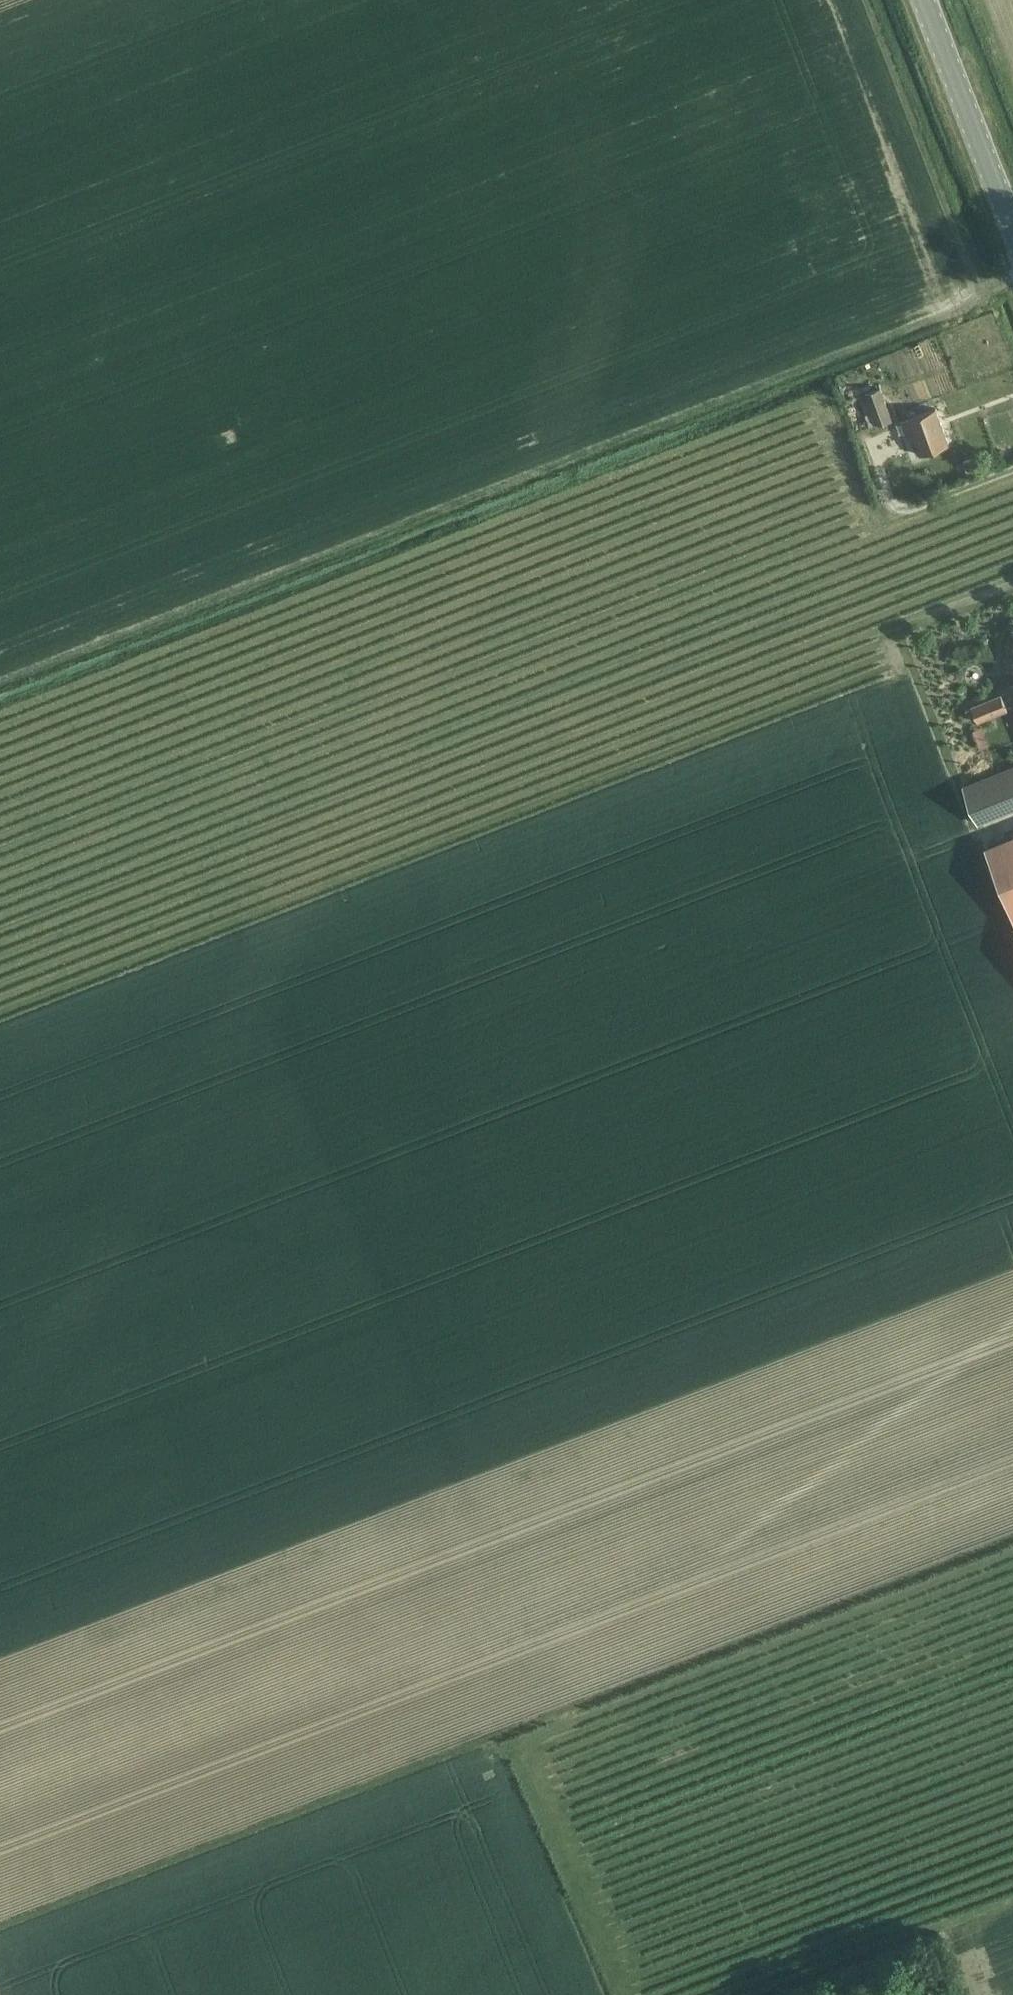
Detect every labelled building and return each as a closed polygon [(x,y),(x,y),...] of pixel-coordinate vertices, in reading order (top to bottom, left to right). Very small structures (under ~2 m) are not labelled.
[(867,392),(879,425),(894,419),(882,387),(867,392)] [(936,408),(908,418),(913,431),(907,433),(911,443),(917,441),(922,454),(950,443),(936,408)] [(975,457),(962,462),(967,473),(979,467),(975,457)] [(973,706),(980,721),(1009,708),(1002,693),(973,706)] [(965,785),(980,822),(1012,809),(1012,766),(965,785)] [(988,845),(1012,909),(1012,835),(988,845)]
